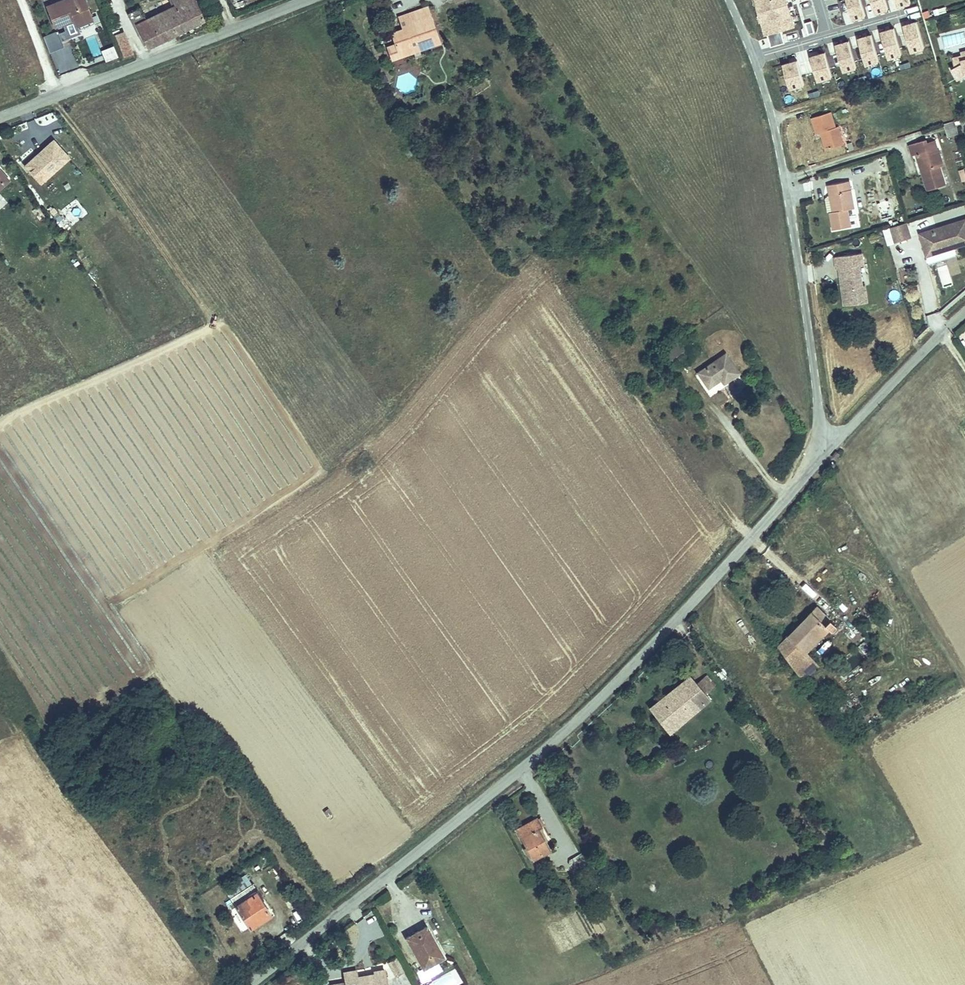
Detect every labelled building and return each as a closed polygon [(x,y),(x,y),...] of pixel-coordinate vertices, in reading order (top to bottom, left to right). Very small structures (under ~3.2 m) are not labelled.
[(59,33),(61,39),(67,36),(68,38),(81,33),(77,26),(92,20),(85,0),(63,0),(47,6),(55,27),(62,24),(65,31),(59,33)] [(162,41),(204,20),(195,0),(170,0),(173,7),(146,20),(140,7),(130,12),(146,46),(160,39),(162,41)] [(766,34),(795,26),(788,0),(756,0),(766,34)] [(852,19),(866,15),(862,0),(847,0),(852,19)] [(875,11),(889,8),(886,0),(872,0),(875,11)] [(391,33),(395,44),(398,53),(410,49),(408,43),(418,40),(421,47),(439,40),(428,7),(408,14),(412,23),(402,27),(402,29),(391,33)] [(408,14),(398,17),(402,27),(412,23),(408,14)] [(917,22),(904,26),(910,50),(924,47),(917,22)] [(894,29),(881,32),(888,57),(901,53),(894,29)] [(58,31),(43,37),(49,53),(64,47),(61,39),(59,33),(58,31)] [(132,53),(124,32),(115,35),(124,57),(132,53)] [(872,36),(859,39),(865,64),(879,60),(872,36)] [(147,48),(162,41),(160,39),(146,46),(147,48)] [(388,47),(392,60),(440,43),(439,40),(421,47),(418,40),(408,43),(410,49),(398,53),(395,44),(388,47)] [(850,42),(836,46),(843,70),(857,67),(850,42)] [(105,63),(118,58),(114,46),(101,50),(105,63)] [(72,52),(53,59),(58,70),(63,68),(65,71),(78,66),(72,52)] [(824,53),(811,57),(818,81),(832,77),(824,53)] [(953,58),(955,67),(952,69),(957,80),(964,76),(964,60),(963,60),(962,56),(953,58)] [(797,60),(783,64),(791,89),(804,85),(797,60)] [(821,133),(826,150),(844,145),(838,126),(836,127),(831,112),(812,118),(817,134),(821,133)] [(944,124),(947,136),(958,133),(955,121),(944,124)] [(923,174),(928,191),(945,185),(940,167),(943,165),(939,151),(930,154),(927,144),(926,140),(909,145),(913,156),(917,155),(920,154),(926,173),(923,174)] [(38,159),(28,168),(41,183),(69,158),(53,141),(36,157),(38,159)] [(936,142),(927,144),(930,154),(939,151),(936,142)] [(920,154),(917,155),(923,174),(926,173),(920,154)] [(36,157),(26,166),(28,168),(38,159),(36,157)] [(9,180),(0,171),(0,188),(9,180)] [(828,185),(830,193),(825,199),(828,213),(830,212),(833,230),(851,227),(848,210),(854,208),(849,181),(828,185)] [(888,201),(880,203),(884,218),(893,215),(888,201)] [(880,203),(875,205),(879,219),(884,218),(880,203)] [(63,217),(57,212),(53,215),(59,221),(63,217)] [(914,222),(917,231),(933,226),(930,217),(914,222)] [(920,234),(927,256),(948,249),(948,248),(953,246),(953,248),(954,248),(964,244),(964,220),(920,234)] [(906,223),(892,227),(896,242),(910,237),(906,223)] [(927,256),(928,260),(955,251),(954,248),(953,248),(953,246),(948,248),(948,249),(927,256)] [(840,268),(845,305),(868,302),(865,285),(863,286),(860,265),(863,265),(862,253),(836,257),(837,268),(840,268)] [(742,371),(729,351),(700,370),(711,385),(724,376),(727,381),(742,371)] [(711,395),(723,386),(720,382),(708,391),(711,395)] [(792,632),(803,645),(823,624),(830,631),(838,623),(819,605),(792,632)] [(779,643),(799,670),(814,658),(803,645),(792,632),(779,643)] [(671,732),(713,694),(692,670),(670,689),(672,691),(651,709),(671,732)] [(515,831),(531,861),(549,852),(538,830),(542,828),(538,819),(515,831)] [(254,872),(270,863),(266,856),(250,865),(254,872)] [(582,866),(574,870),(579,878),(586,874),(582,866)] [(231,902),(251,933),(272,919),(256,896),(258,895),(253,888),(231,902)] [(429,930),(408,941),(423,970),(444,959),(429,930)] [(396,961),(391,963),(399,977),(404,975),(396,961)] [(387,969),(376,971),(377,973),(378,978),(358,982),(357,977),(355,968),(343,971),(345,981),(346,984),(390,984),(387,969)] [(434,979),(436,984),(460,984),(463,984),(457,969),(434,979)] [(357,977),(358,982),(378,978),(377,973),(357,977)]
